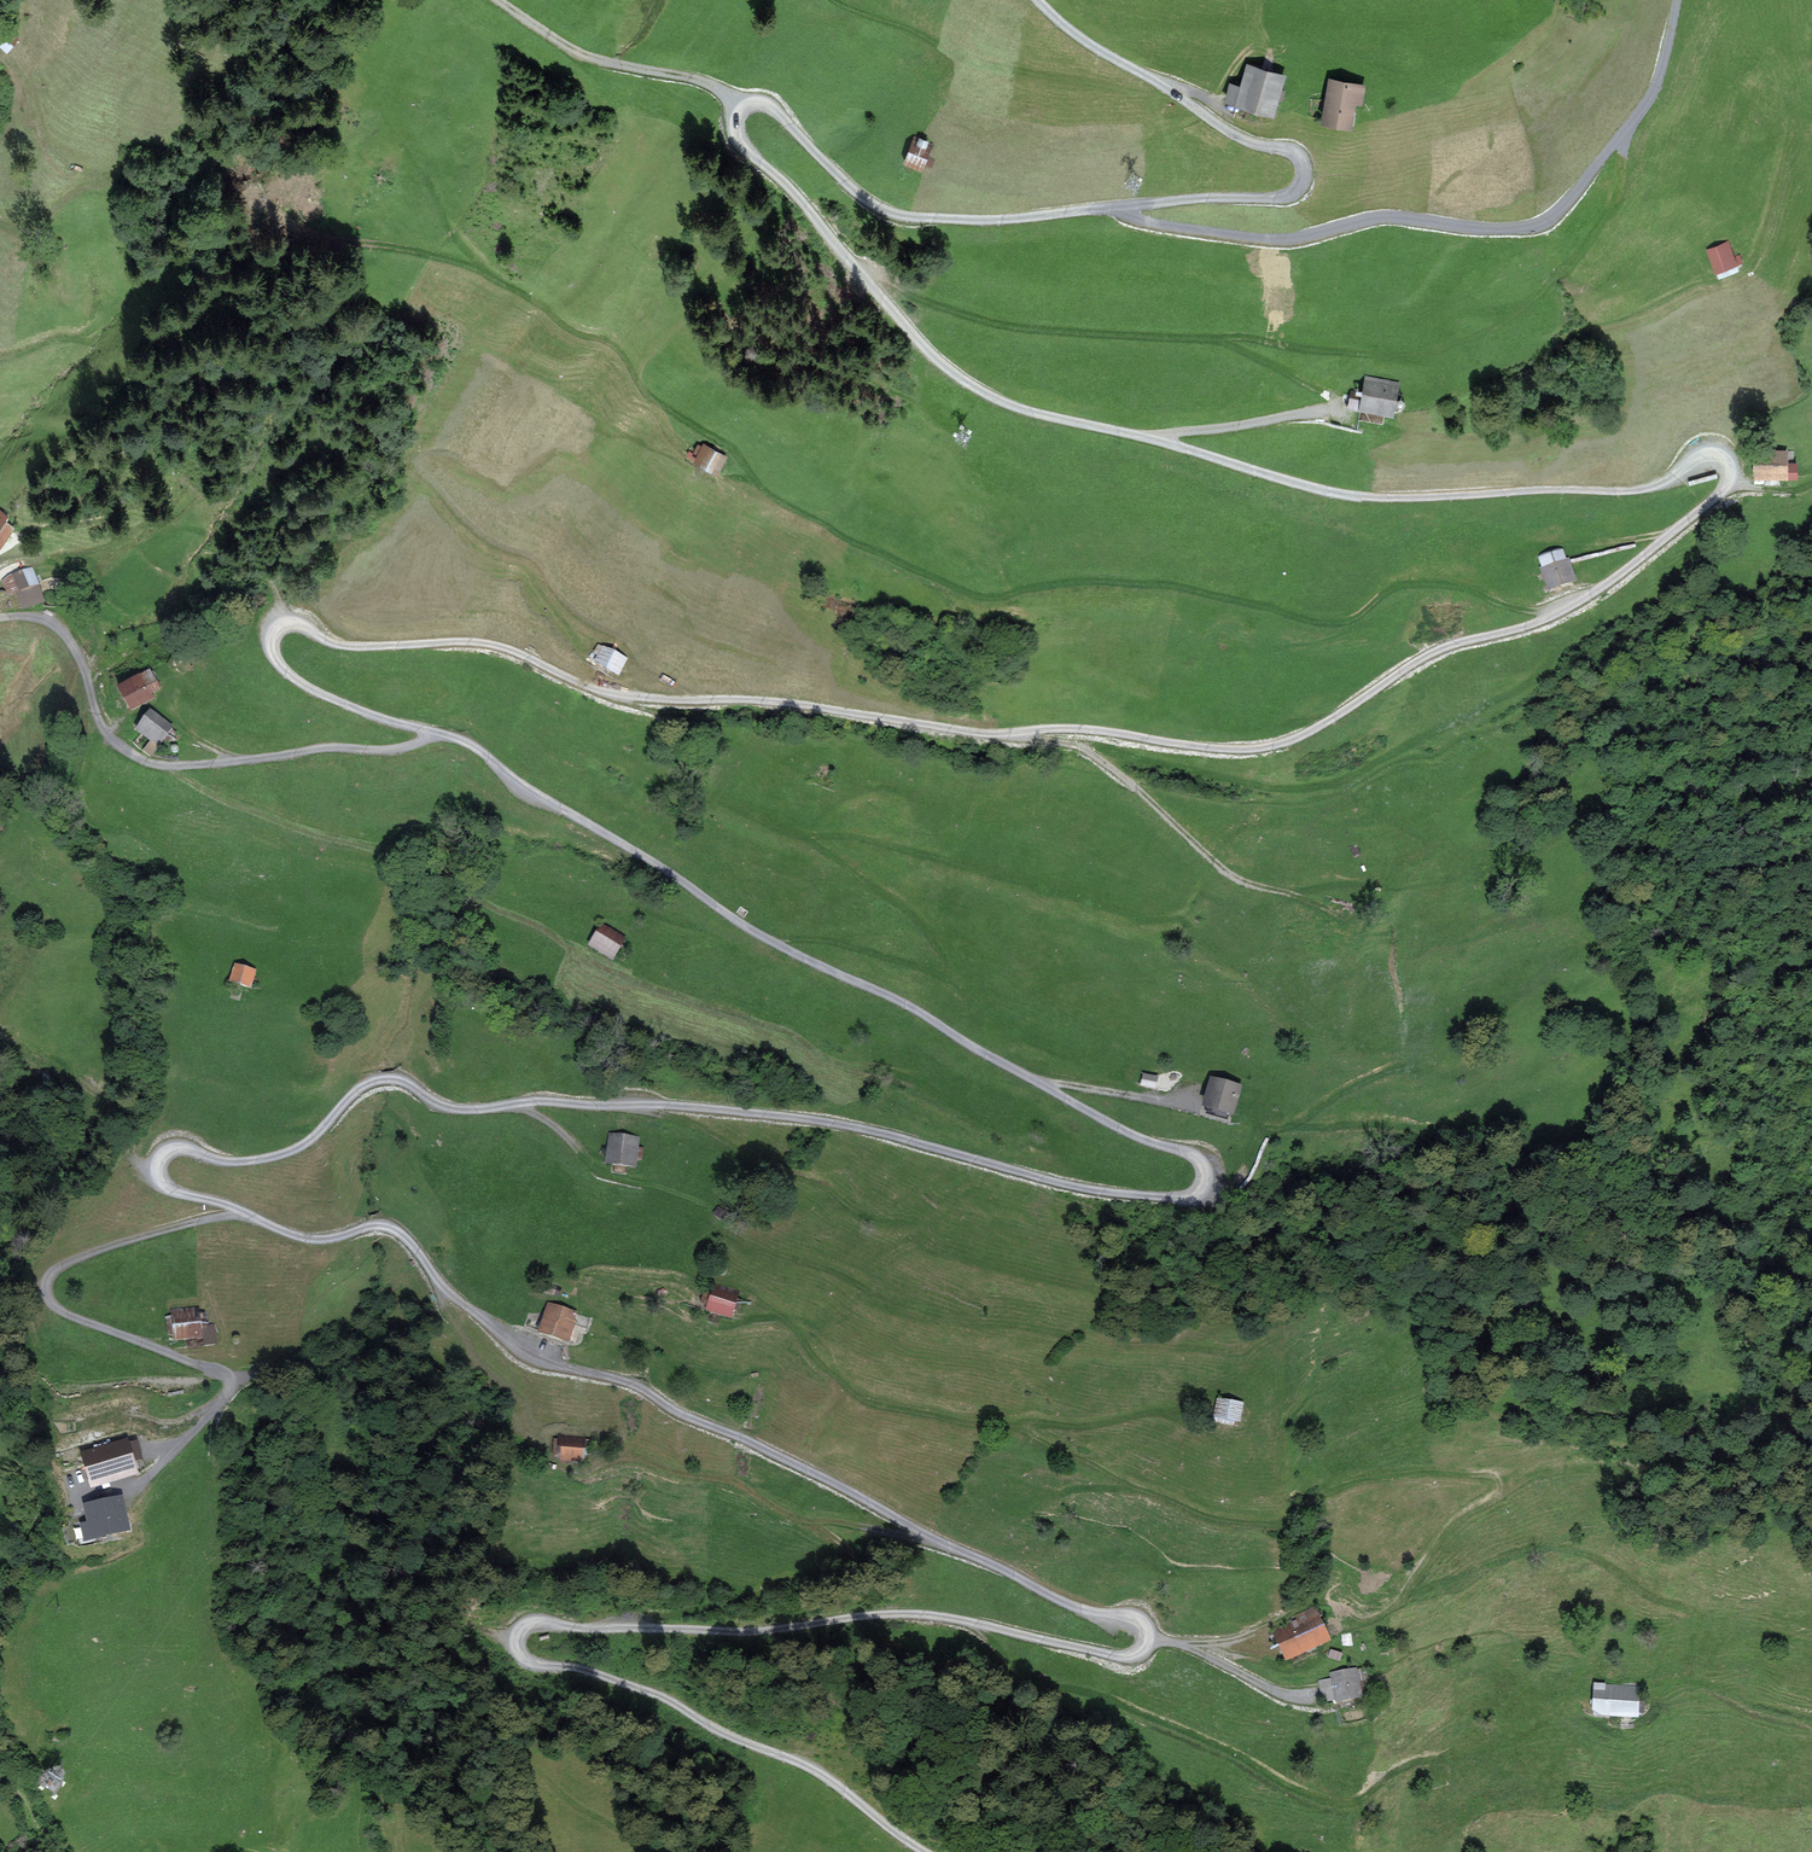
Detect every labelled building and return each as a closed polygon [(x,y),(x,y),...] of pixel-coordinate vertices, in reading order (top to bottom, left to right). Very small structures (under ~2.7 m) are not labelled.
[(1286,76),(1246,66),(1241,86),(1230,83),(1225,104),(1276,117),(1286,76)] [(1367,86),(1328,81),(1322,124),(1353,128),(1357,106),(1364,107),(1367,86)] [(935,146),(913,138),(903,164),(925,173),(935,146)] [(1728,242),(1707,249),(1718,279),(1738,272),(1737,268),(1745,266),(1741,253),(1732,255),(1728,242)] [(1399,386),(1366,380),(1363,393),(1350,390),(1346,408),(1393,417),(1399,386)] [(728,457),(701,445),(692,462),(720,475),(728,457)] [(1789,451),(1752,451),(1752,478),(1788,479),(1789,462),(1789,451)] [(1797,462),(1789,462),(1788,479),(1797,479),(1797,462)] [(6,538),(12,530),(5,524),(9,517),(0,510),(0,544),(6,538)] [(1541,569),(1565,562),(1562,552),(1538,559),(1541,569)] [(1565,562),(1541,569),(1548,594),(1577,587),(1570,561),(1565,562)] [(32,570),(12,577),(4,583),(9,598),(18,595),(23,611),(43,604),(32,570)] [(632,664),(602,650),(595,664),(625,679),(632,664)] [(138,675),(118,687),(131,710),(143,703),(151,698),(148,693),(159,687),(150,672),(139,678),(138,675)] [(174,728),(150,711),(135,732),(151,743),(143,754),(151,760),(174,728)] [(625,937),(602,923),(587,945),(611,960),(625,937)] [(256,973),(234,967),(229,986),(251,992),(256,973)] [(1158,1077),(1143,1073),(1141,1083),(1155,1087),(1158,1077)] [(1239,1086),(1212,1078),(1205,1103),(1232,1111),(1239,1086)] [(637,1138),(610,1135),(607,1160),(634,1164),(637,1138)] [(741,1293),(710,1285),(703,1311),(733,1319),(741,1293)] [(580,1311),(547,1303),(539,1334),(572,1342),(580,1311)] [(203,1308),(171,1310),(173,1340),(205,1338),(203,1308)] [(1243,1402),(1218,1398),(1215,1416),(1240,1420),(1243,1402)] [(586,1438),(559,1436),(557,1460),(584,1462),(586,1438)] [(129,1437),(80,1450),(89,1486),(138,1473),(129,1437)] [(112,1502),(87,1508),(91,1525),(82,1527),(84,1539),(126,1530),(120,1501),(112,1502)] [(1302,1625),(1277,1636),(1287,1658),(1330,1639),(1316,1608),(1298,1616),(1302,1625)] [(1355,1669),(1333,1673),(1335,1680),(1321,1682),(1324,1702),(1359,1696),(1355,1669)] [(1638,1687),(1597,1686),(1596,1713),(1638,1714),(1638,1687)]
